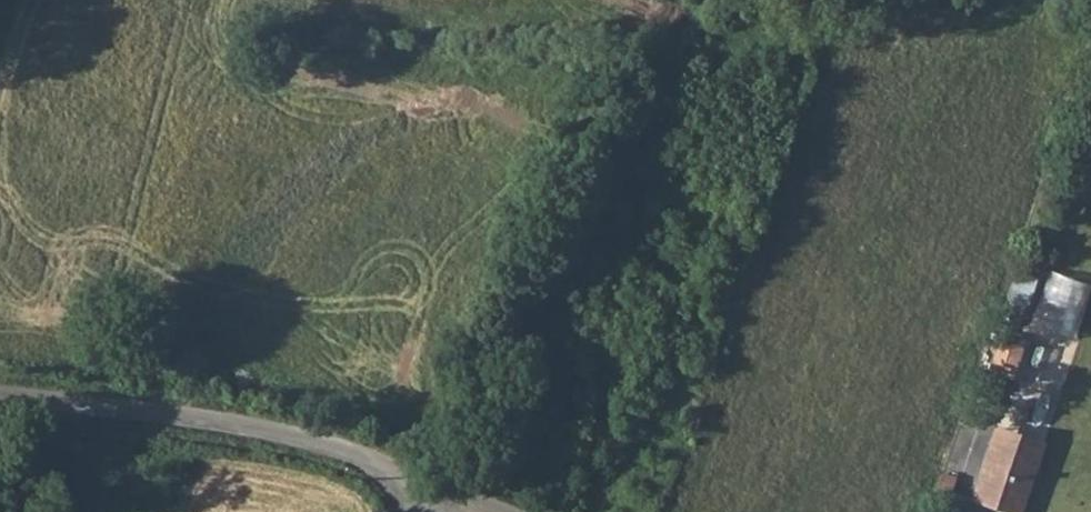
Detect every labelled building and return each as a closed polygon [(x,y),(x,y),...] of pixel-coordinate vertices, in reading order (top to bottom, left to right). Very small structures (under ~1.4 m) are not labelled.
[(1071,335),(1090,283),(1050,268),(1031,320),(1071,335)] [(1026,304),(1034,278),(1013,272),(1005,297),(1026,304)] [(993,427),(987,443),(1034,460),(1039,444),(993,427)] [(966,499),(998,511),(1014,511),(1034,460),(987,443),(966,499)]
